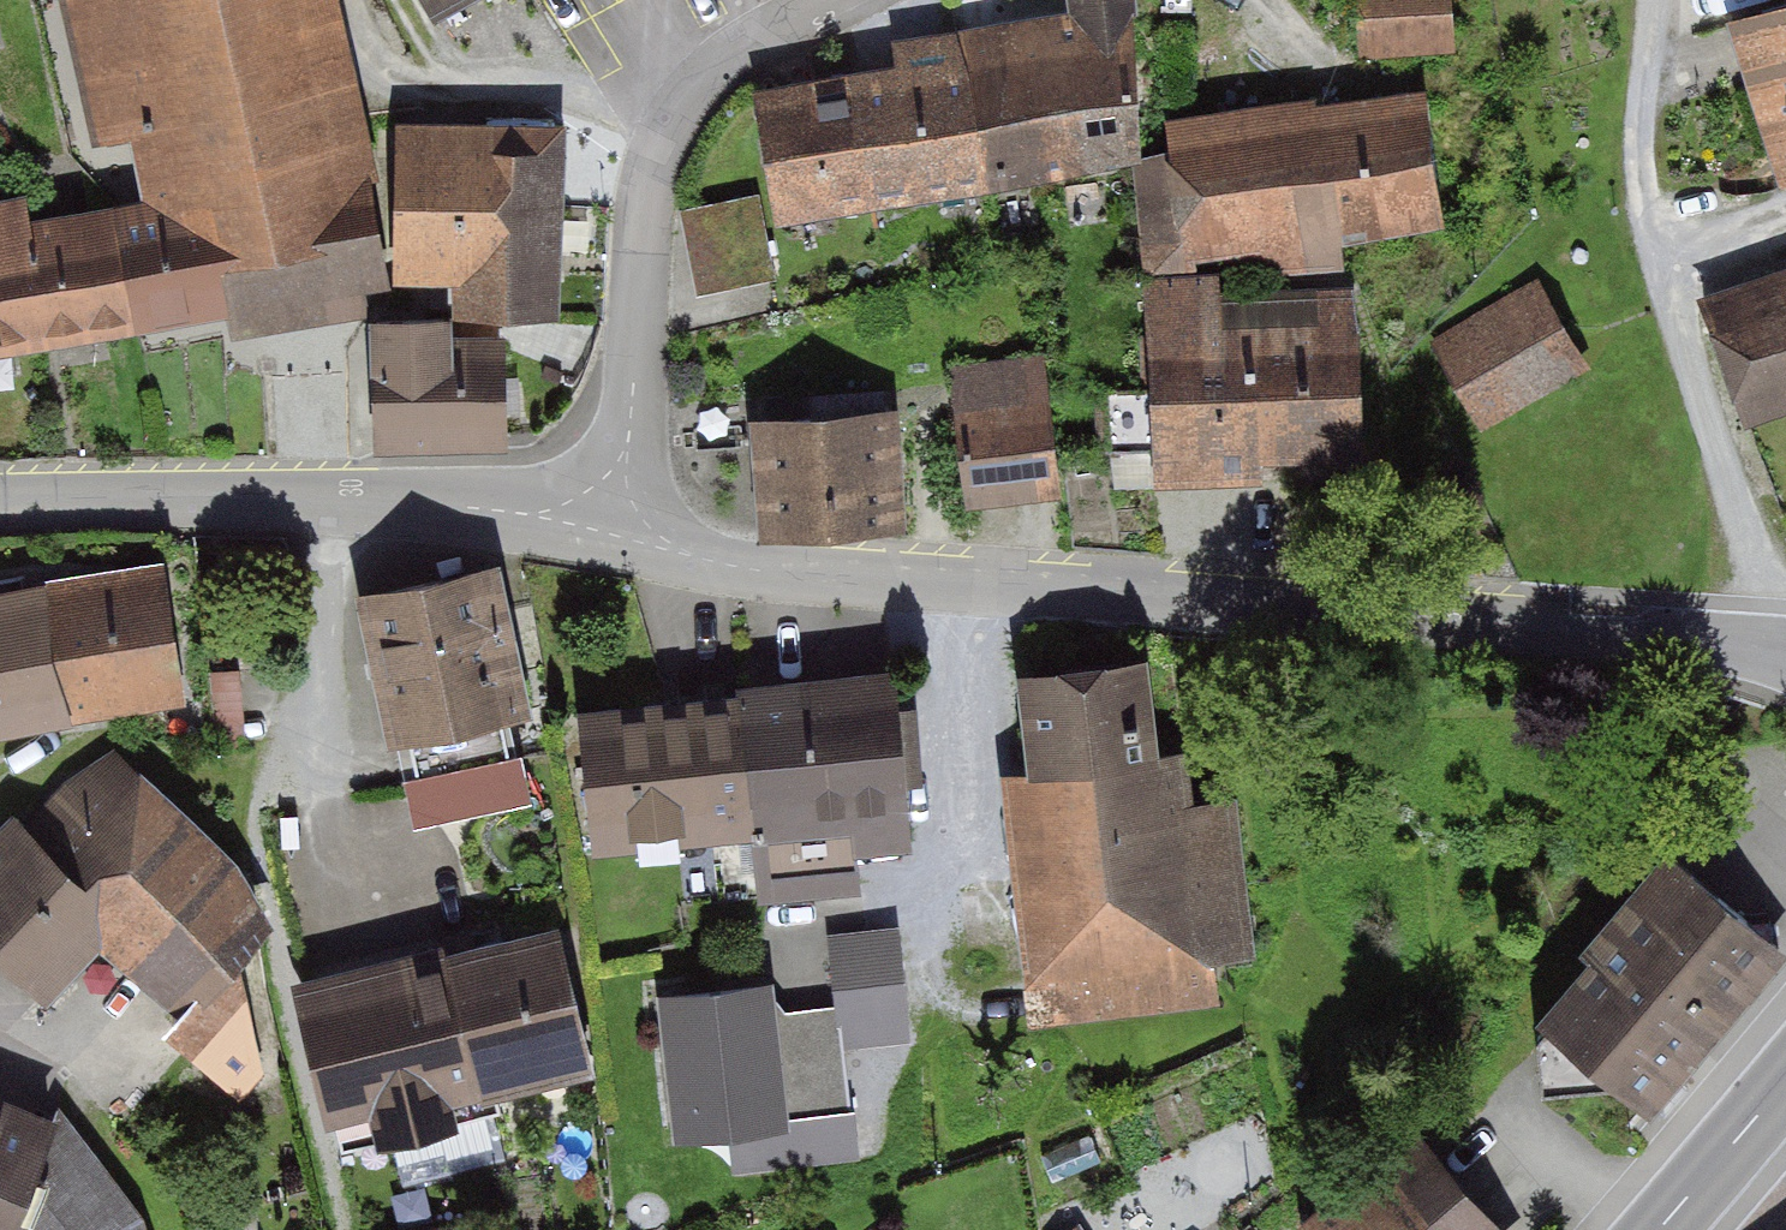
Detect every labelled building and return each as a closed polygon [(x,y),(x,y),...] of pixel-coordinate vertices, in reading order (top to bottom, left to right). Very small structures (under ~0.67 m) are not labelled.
[(61,1),(91,151),(128,144),(139,199),(32,221),(26,192),(0,197),(0,363),(229,318),(233,339),(393,307),(368,180),(373,179),(338,0),(65,0),(61,1)] [(428,9),(447,0),(424,0),(428,9)] [(762,100),(782,218),(992,185),(1135,154),(1127,0),(1074,0),(1076,17),(964,34),(965,40),(897,47),(901,73),(762,100)] [(1344,59),(1447,53),(1444,0),(1341,0),(1344,59)] [(1785,92),(1785,2),(1760,10),(1785,92)] [(1419,95),(1153,114),(1156,162),(1133,163),(1141,270),(1238,263),(1239,281),(1330,275),(1326,231),(1428,223),(1419,95)] [(566,129),(396,126),(393,286),(454,288),(454,322),(562,324),(566,129)] [(699,282),(778,274),(768,190),(689,199),(699,282)] [(1138,276),(1145,480),(1347,473),(1341,290),(1219,294),(1218,274),(1138,276)] [(1738,431),(1785,416),(1785,281),(1700,307),(1738,431)] [(1535,283),(1431,344),(1482,432),(1587,372),(1535,283)] [(450,321),(368,323),(370,457),(510,454),(508,340),(451,341),(450,321)] [(1038,351),(939,358),(950,501),(1049,494),(1038,351)] [(888,405),(742,412),(747,526),(894,519),(888,405)] [(480,556),(340,592),(379,744),(519,708),(480,556)] [(0,594),(0,731),(178,701),(156,567),(0,594)] [(1129,651),(1003,669),(1017,765),(1143,748),(1129,651)] [(871,656),(561,700),(585,863),(894,819),(871,656)] [(104,745),(14,834),(105,929),(88,946),(214,1074),(254,1031),(256,952),(247,884),(104,745)] [(1017,765),(986,769),(1018,1028),(1206,1005),(1200,961),(1243,956),(1225,807),(1182,812),(1173,745),(1143,748),(1017,765)] [(0,821),(0,974),(27,1003),(88,946),(105,929),(14,834),(1,820),(0,821)] [(1660,857),(1521,1018),(1637,1117),(1776,956),(1660,857)] [(537,903),(289,967),(328,1117),(360,1108),(372,1155),(449,1135),(441,1105),(581,1069),(537,903)] [(768,990),(648,1004),(666,1161),(729,1154),(732,1178),(854,1164),(842,1058),(913,1050),(899,930),(820,939),(828,1012),(788,1016),(768,990)] [(41,1118),(0,1103),(0,1229),(2,1229),(41,1118)] [(41,1118),(2,1229),(143,1229),(137,1211),(52,1105),(41,1118)] [(1276,1229),(1494,1229),(1407,1124),(1276,1229)] [(1170,1217),(1158,1229),(1184,1229),(1170,1217)] [(380,1229),(489,1229),(488,1220),(379,1225),(380,1229)]
